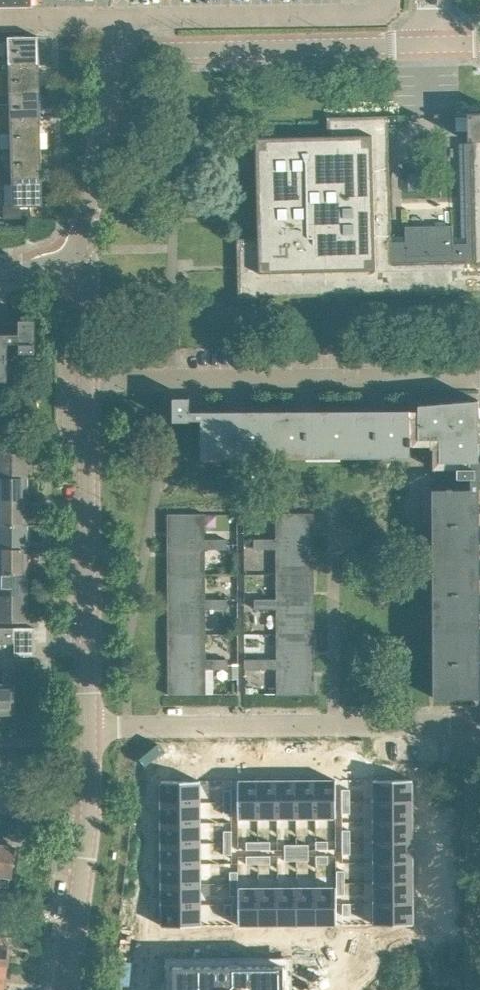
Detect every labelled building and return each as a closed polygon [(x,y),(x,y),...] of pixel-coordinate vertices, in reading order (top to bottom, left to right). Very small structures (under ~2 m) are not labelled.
[(39,64),(39,36),(9,37),(9,60),(9,65),(39,64)] [(39,64),(9,65),(9,60),(0,60),(0,93),(10,93),(40,93),(39,64)] [(40,93),(10,93),(11,107),(0,107),(0,116),(11,116),(11,121),(41,121),(40,93)] [(373,134),(372,134),(372,130),(382,130),(382,131),(383,131),(383,115),(327,117),(328,135),(256,137),(258,238),(237,238),(239,298),(479,292),(479,113),(467,113),(468,141),(473,140),(473,143),(465,143),(467,243),(453,243),(453,225),(405,226),(406,241),(375,242),(373,134)] [(41,121),(11,121),(11,116),(0,116),(0,127),(11,127),(12,149),(41,149),(41,121)] [(42,177),(41,149),(12,149),(12,172),(12,177),(42,177)] [(42,177),(12,177),(12,172),(0,172),(0,183),(12,183),(13,205),(9,205),(4,212),(4,218),(31,217),(31,205),(43,205),(42,177)] [(8,358),(21,358),(21,352),(35,352),(35,342),(36,342),(36,319),(35,319),(35,320),(21,320),(21,319),(20,319),(20,329),(7,329),(7,335),(0,335),(0,373),(7,373),(7,380),(8,380),(8,358)] [(174,397),(174,409),(174,420),(175,420),(188,419),(188,420),(190,420),(190,418),(202,418),(202,437),(201,437),(201,443),(202,443),(202,451),(202,457),(203,457),(203,456),(219,456),(219,457),(220,457),(220,451),(237,451),(237,457),(238,457),(238,451),(254,450),(254,457),(255,457),(255,456),(271,456),(271,457),(272,457),(272,456),(288,456),(288,457),(289,457),(289,450),(306,450),(306,457),(307,457),(307,450),(323,450),(323,457),(324,457),(324,456),(340,456),(340,457),(341,457),(341,456),(357,456),(358,456),(359,456),(359,450),(368,450),(375,450),(375,456),(376,456),(376,453),(387,453),(387,450),(392,450),(392,456),(393,456),(409,456),(410,456),(410,444),(412,444),(419,444),(420,444),(421,459),(435,459),(435,474),(435,489),(433,489),(433,490),(434,490),(434,506),(433,506),(433,507),(439,507),(440,523),(433,523),(433,524),(440,524),(440,541),(433,541),(433,542),(434,542),(434,558),(433,558),(433,559),(434,559),(434,575),(433,575),(433,576),(440,576),(440,592),(433,592),(433,593),(440,593),(440,610),(434,610),(434,611),(434,621),(434,627),(434,628),(435,644),(434,644),(434,645),(440,645),(440,661),(434,662),(434,663),(440,663),(440,679),(434,679),(434,680),(435,680),(435,696),(434,696),(434,697),(448,697),(448,698),(454,698),(454,697),(472,697),(474,697),(475,697),(479,697),(479,607),(479,512),(479,505),(479,485),(479,461),(479,452),(479,444),(479,441),(479,424),(479,421),(479,402),(479,399),(475,399),(460,401),(457,401),(442,402),(438,403),(424,404),(419,404),(419,407),(419,410),(190,411),(190,397),(188,397),(188,398),(175,398),(175,397),(174,397)] [(28,452),(0,452),(0,477),(28,477),(28,452)] [(0,477),(0,500),(28,500),(28,477),(0,477)] [(28,500),(0,500),(0,525),(28,525),(28,500)] [(205,539),(205,513),(168,513),(168,544),(205,544),(205,548),(216,548),(216,539),(205,539)] [(314,543),(314,513),(276,513),(276,539),(276,543),(314,543)] [(28,525),(0,525),(0,548),(28,548),(28,525)] [(228,548),(227,539),(216,539),(216,548),(228,548)] [(265,548),(265,539),(254,539),(254,548),(265,548)] [(314,573),(314,543),(276,543),(276,539),(265,539),(265,548),(277,548),(277,573),(314,573)] [(206,574),(205,548),(205,544),(168,544),(168,574),(206,574)] [(28,548),(0,548),(0,573),(28,573),(28,548)] [(28,573),(0,573),(0,597),(28,597),(28,573)] [(314,603),(314,573),(277,573),(277,599),(277,603),(314,603)] [(206,599),(206,574),(168,574),(168,604),(206,604),(206,608),(217,608),(217,599),(206,599)] [(28,597),(0,597),(0,621),(28,621),(28,597)] [(228,608),(228,599),(217,599),(217,608),(228,608)] [(265,599),(254,599),(254,608),(266,608),(265,599)] [(314,633),(314,603),(277,603),(277,599),(265,599),(266,608),(277,608),(277,633),(314,633)] [(206,634),(206,608),(206,604),(168,604),(168,634),(206,634)] [(15,627),(0,627),(0,643),(15,643),(15,641),(15,627)] [(35,627),(15,627),(15,641),(35,641),(35,627)] [(315,663),(314,633),(277,633),(277,659),(277,663),(315,663)] [(206,659),(206,634),(168,634),(168,664),(206,664),(206,669),(217,668),(217,659),(206,659)] [(35,655),(35,641),(15,641),(15,643),(15,655),(35,655)] [(228,664),(228,659),(217,659),(217,668),(228,668),(228,664)] [(266,659),(244,659),(245,668),(266,668),(266,659)] [(315,694),(315,663),(277,663),(277,659),(266,659),(266,668),(277,668),(277,694),(315,694)] [(206,674),(206,669),(206,664),(168,664),(169,694),(206,694),(206,674)] [(238,664),(228,664),(228,668),(228,677),(239,677),(238,664)] [(15,684),(4,684),(3,670),(0,670),(0,713),(15,713),(15,706),(15,684)] [(296,779),(277,780),(277,817),(297,817),(296,779)] [(316,779),(296,779),(297,817),(316,817),(316,779)] [(336,779),(316,779),(316,817),(336,817),(336,779)] [(413,779),(373,779),(374,801),(413,800),(413,779)] [(200,780),(161,780),(161,802),(201,801),(200,780)] [(258,780),(238,780),(238,818),(258,818),(258,780)] [(277,780),(258,780),(258,818),(277,817),(277,780)] [(224,789),(208,789),(208,800),(224,800),(224,789)] [(232,789),(224,789),(224,800),(224,801),(232,801),(232,789)] [(350,789),(342,789),(342,801),(350,801),(350,789)] [(413,800),(374,801),(374,821),(413,821),(413,800)] [(201,801),(161,802),(162,822),(201,822),(201,801)] [(232,801),(224,801),(224,813),(232,813),(232,801)] [(350,801),(342,801),(342,813),(350,813),(350,801)] [(413,821),(374,821),(374,841),(413,841),(413,821)] [(201,822),(162,822),(162,842),(201,842),(201,822)] [(351,829),(342,829),(342,841),(351,841),(351,829)] [(232,830),(224,830),(224,842),(232,842),(232,830)] [(259,841),(246,841),(247,849),(259,849),(259,841)] [(271,841),(259,841),(259,849),(271,849),(271,841)] [(328,841),(316,841),(316,849),(328,849),(328,841)] [(351,841),(342,841),(343,854),(351,853),(351,841)] [(413,841),(374,841),(374,862),(413,862),(413,841)] [(201,842),(162,842),(162,863),(201,863),(201,842)] [(232,842),(224,842),(224,854),(232,854),(232,842)] [(297,844),(285,844),(285,849),(285,852),(297,852),(297,844)] [(309,844),(297,844),(297,852),(309,852),(309,849),(309,844)] [(15,847),(0,845),(0,874),(11,876),(15,847)] [(297,852),(285,852),(285,855),(285,860),(297,860),(297,852)] [(309,852),(297,852),(297,860),(309,860),(309,855),(309,852)] [(259,855),(247,855),(247,863),(259,863),(259,855)] [(271,855),(259,855),(259,863),(271,863),(271,855)] [(328,855),(316,855),(316,863),(328,863),(328,855)] [(413,862),(374,862),(374,882),(413,882),(413,862)] [(201,863),(162,863),(162,883),(201,883),(201,863)] [(345,870),(337,870),(337,882),(345,882),(345,870)] [(238,871),(230,871),(230,883),(238,883),(238,871)] [(345,882),(337,882),(337,894),(345,894),(345,882)] [(413,882),(374,882),(374,903),(413,902),(413,882)] [(201,883),(162,883),(162,904),(201,903),(201,883)] [(238,883),(230,883),(230,895),(238,895),(238,883)] [(316,886),(297,887),(297,924),(317,924),(316,886)] [(337,886),(316,886),(317,924),(337,924),(337,903),(337,886)] [(259,887),(238,887),(239,903),(239,925),(259,925),(259,887)] [(278,887),(259,887),(259,925),(278,925),(278,887)] [(297,887),(278,887),(278,925),(297,924),(297,887)] [(413,902),(374,903),(374,924),(413,924),(413,902)] [(201,903),(162,904),(162,925),(202,925),(201,903)] [(233,903),(225,903),(225,915),(233,915),(233,903)] [(351,903),(343,903),(343,915),(351,915),(351,903)] [(11,937),(0,936),(0,965),(7,966),(11,937)] [(173,965),(174,989),(284,989),(284,965),(173,965)]
